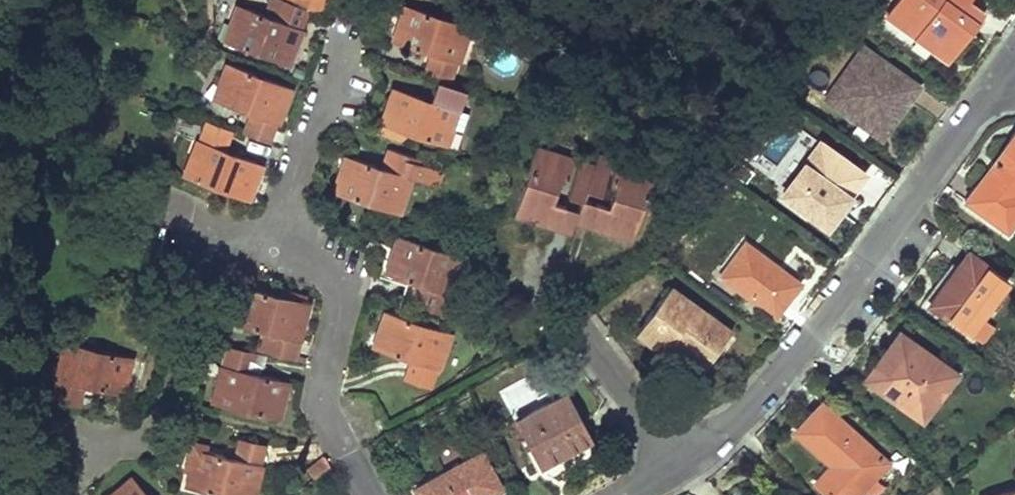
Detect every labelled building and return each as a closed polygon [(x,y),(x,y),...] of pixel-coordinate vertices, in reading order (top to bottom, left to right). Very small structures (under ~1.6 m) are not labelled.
[(274,17),(303,28),(310,10),(285,0),(282,0),(274,17)] [(327,0),(296,0),(295,1),(322,12),(327,0)] [(946,58),(964,34),(980,12),(963,0),(961,0),(960,1),(958,0),(897,0),(889,11),(920,33),(917,36),(946,58)] [(236,3),(231,17),(240,21),(246,7),(236,3)] [(459,62),(471,26),(404,5),(397,25),(406,28),(400,44),(431,54),(459,62)] [(231,17),(222,40),(288,65),(297,42),(303,28),(274,17),(246,7),(240,21),(231,17)] [(920,33),(889,11),(886,15),(917,36),(920,33)] [(397,25),(392,41),(400,44),(406,28),(397,25)] [(862,40),(821,100),(883,143),(925,83),(862,40)] [(453,82),(459,62),(431,54),(424,72),(453,82)] [(281,115),(292,88),(227,63),(219,82),(227,86),(222,102),(250,113),(278,123),(281,115)] [(219,82),(212,98),(222,102),(227,86),(219,82)] [(437,82),(431,100),(451,107),(459,109),(465,91),(437,82)] [(380,124),(377,135),(403,143),(406,133),(446,146),(454,123),(446,120),(451,107),(431,100),(393,87),(384,114),(380,124)] [(451,107),(446,120),(454,123),(459,109),(451,107)] [(271,141),(278,123),(250,113),(243,130),(271,141)] [(206,120),(198,138),(206,141),(225,149),(233,131),(206,120)] [(985,173),(965,200),(1008,232),(1014,222),(1014,131),(985,173)] [(198,138),(191,154),(199,158),(206,141),(198,138)] [(191,154),(183,175),(247,200),(255,181),(262,164),(225,149),(206,141),(199,158),(191,154)] [(820,142),(783,194),(825,225),(843,202),(863,174),(820,142)] [(537,147),(514,213),(557,227),(565,205),(553,202),(561,180),(566,181),(574,159),(537,147)] [(389,148),(383,167),(412,176),(416,164),(418,157),(389,148)] [(345,155),(340,169),(348,172),(353,158),(345,155)] [(592,167),(585,188),(600,195),(611,159),(597,155),(592,167)] [(340,169),(332,191),(400,212),(412,176),(383,167),(353,158),(348,172),(340,169)] [(596,203),(589,226),(632,239),(655,174),(617,161),(610,183),(616,185),(608,207),(596,203)] [(578,162),(568,194),(582,199),(585,188),(592,167),(578,162)] [(416,164),(412,176),(439,184),(443,173),(416,164)] [(578,210),(575,222),(589,226),(596,203),(582,199),(578,210)] [(565,205),(557,227),(572,231),(575,222),(578,210),(565,205)] [(450,295),(464,258),(398,236),(390,258),(398,261),(393,276),(422,286),(450,295)] [(745,243),(721,276),(775,314),(785,300),(799,282),(745,243)] [(950,274),(929,304),(969,333),(1008,281),(967,251),(950,274)] [(390,258),(384,273),(393,276),(398,261),(390,258)] [(299,338),(309,301),(241,285),(235,306),(244,308),(239,324),(270,331),(299,338)] [(416,304),(444,314),(450,295),(422,286),(416,304)] [(730,331),(669,288),(637,331),(663,352),(666,348),(672,340),(705,365),(714,353),(730,331)] [(235,306),(231,321),(239,324),(244,308),(235,306)] [(438,370),(451,333),(385,311),(377,331),(387,334),(381,350),(410,361),(438,370)] [(294,359),(299,338),(270,331),(264,351),(294,359)] [(372,346),(381,350),(387,334),(377,331),(372,346)] [(944,393),(958,375),(901,333),(884,354),(896,363),(876,389),(915,416),(936,388),(944,393)] [(672,340),(666,348),(699,372),(705,365),(672,340)] [(131,358),(63,341),(54,378),(84,385),(114,393),(118,377),(126,379),(128,371),(131,358)] [(225,345),(220,364),(249,371),(254,353),(225,345)] [(884,354),(864,380),(876,389),(896,363),(884,354)] [(403,379),(431,389),(438,370),(410,361),(403,379)] [(220,364),(210,401),(279,419),(284,396),(276,394),(280,379),(249,371),(220,364)] [(118,377),(114,393),(122,395),(126,379),(118,377)] [(54,378),(49,399),(79,407),(84,385),(54,378)] [(280,379),(276,394),(284,396),(288,381),(280,379)] [(936,388),(915,416),(924,422),(944,393),(936,388)] [(566,393),(516,420),(539,465),(567,451),(591,439),(566,393)] [(822,404),(805,421),(796,431),(826,461),(833,454),(838,459),(832,466),(816,483),(829,494),(848,494),(882,458),(822,404)] [(236,437),(231,457),(261,465),(263,455),(266,445),(236,437)] [(194,447),(190,463),(198,465),(202,449),(194,447)] [(184,485),(221,494),(253,494),(261,465),(231,457),(202,449),(198,465),(190,463),(184,485)] [(416,487),(420,494),(487,494),(501,487),(482,452),(416,487)] [(320,453),(304,465),(313,478),(330,465),(320,453)] [(833,454),(826,461),(832,466),(838,459),(833,454)] [(848,494),(860,494),(889,464),(882,458),(848,494)] [(131,478),(123,484),(113,492),(115,494),(145,494),(131,478)]
